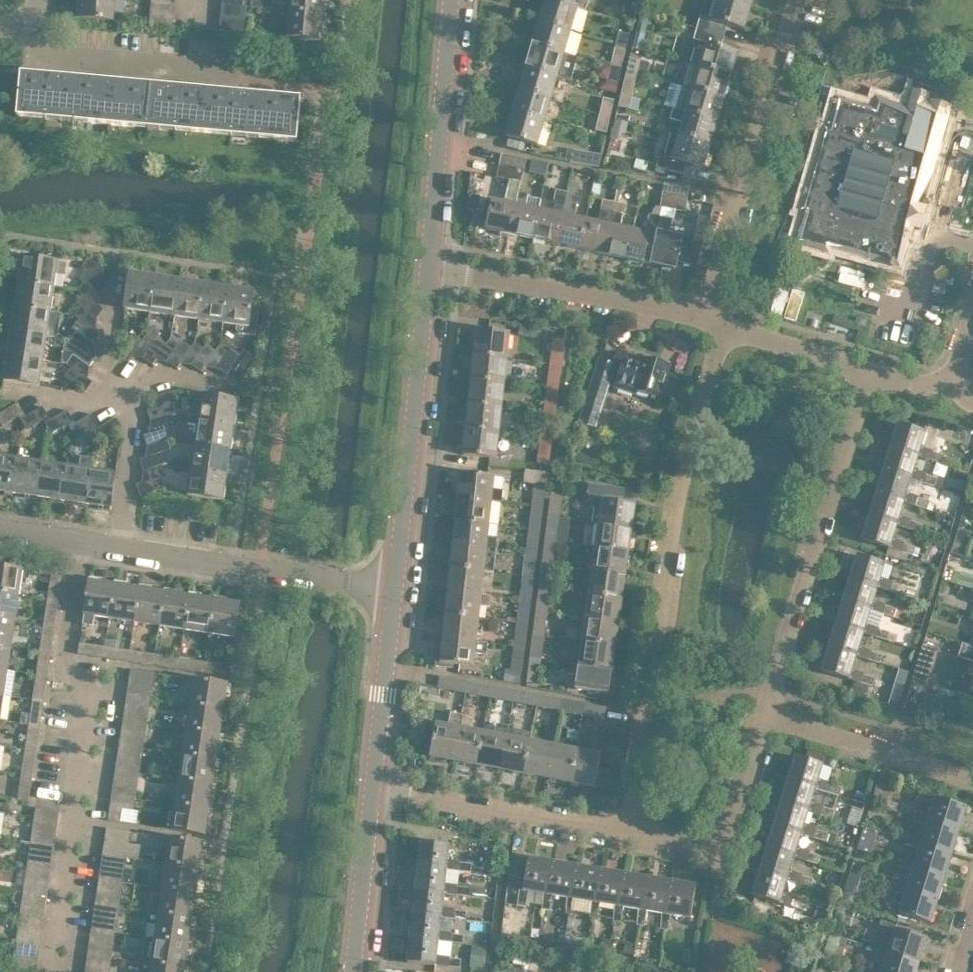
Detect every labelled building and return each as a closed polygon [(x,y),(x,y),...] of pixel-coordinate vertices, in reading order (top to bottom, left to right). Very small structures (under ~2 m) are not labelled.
[(112,20),(114,0),(79,0),(77,17),(112,20)] [(172,25),(173,13),(169,12),(170,0),(149,0),(147,22),(172,25)] [(322,12),(323,0),(288,0),(288,9),(322,12)] [(538,21),(571,31),(578,8),(551,0),(544,0),(538,21)] [(729,0),(709,0),(704,17),(700,16),(696,28),(722,35),(726,24),(744,29),(751,6),(729,0)] [(222,30),(242,31),(244,5),(220,3),(219,15),(223,15),(222,30)] [(661,17),(673,21),(676,10),(664,6),(661,17)] [(285,35),(319,38),(322,12),(288,9),(285,35)] [(538,21),(531,44),(564,53),(571,31),(538,21)] [(698,41),(692,63),(730,75),(737,52),(719,47),(722,35),(696,28),(693,40),(698,41)] [(629,45),(641,49),(645,32),(633,29),(629,45)] [(614,47),(624,50),(628,32),(618,30),(614,44),(614,47)] [(577,57),(564,53),(531,44),(524,66),(557,76),(570,80),(577,57)] [(610,64),(620,66),(624,50),(614,47),(610,64)] [(625,74),(635,76),(639,58),(629,56),(625,74)] [(636,72),(644,74),(647,60),(639,58),(636,72)] [(730,75),(692,63),(685,86),(724,98),(730,75)] [(606,81),(616,83),(620,66),(610,64),(606,81)] [(557,76),(524,66),(517,89),(550,99),(557,76)] [(113,81),(101,80),(19,73),(15,116),(109,124),(113,81)] [(621,90),(631,93),(635,76),(625,74),(621,90)] [(206,89),(194,88),(113,81),(109,124),(202,132),(206,89)] [(685,86),(684,86),(677,109),(684,111),(717,121),(724,98),(685,86)] [(300,97),(287,96),(206,89),(202,132),(296,140),(300,97)] [(550,99),(517,89),(510,112),(544,122),(550,99)] [(621,90),(618,104),(629,107),(631,96),(631,93),(621,90)] [(598,113),(609,116),(613,99),(602,97),(598,113)] [(828,242),(889,260),(888,264),(892,265),(893,261),(897,262),(904,235),(902,234),(907,217),(919,220),(921,212),(910,208),(930,138),(901,130),(907,108),(878,99),(875,108),(838,98),(829,130),(825,129),(803,208),(805,209),(797,239),(826,248),(828,242)] [(717,121),(684,111),(677,109),(672,108),(668,120),(680,123),(677,134),(710,144),(717,121)] [(544,122),(510,112),(503,136),(536,146),(544,122)] [(605,130),(609,116),(598,113),(595,128),(605,130)] [(621,132),(623,132),(626,120),(614,118),(609,137),(619,140),(621,132)] [(677,134),(670,132),(664,154),(659,153),(655,166),(682,173),(685,161),(703,167),(710,144),(677,134)] [(572,148),(570,160),(598,164),(600,153),(572,148)] [(501,154),(499,164),(524,170),(527,159),(501,154)] [(524,170),(499,164),(496,177),(509,180),(504,201),(491,198),(485,228),(509,233),(515,203),(519,190),(521,183),(522,183),(524,170)] [(593,181),(591,190),(598,192),(600,182),(593,181)] [(662,194),(687,199),(689,187),(664,183),(662,194)] [(568,185),(567,189),(562,213),(556,243),(579,248),(585,218),(574,215),(576,203),(579,204),(582,188),(576,187),(568,185)] [(556,187),(551,211),(539,208),(532,238),(556,243),(562,213),(567,189),(556,187)] [(519,190),(515,203),(509,233),(532,238),(539,208),(542,195),(529,192),(519,190)] [(466,207),(474,208),(477,195),(469,193),(466,207)] [(687,199),(662,194),(660,206),(685,211),(687,199)] [(602,253),(614,200),(602,197),(598,221),(585,218),(579,248),(602,253)] [(625,202),(614,200),(602,253),(626,258),(632,228),(620,225),(625,202)] [(648,213),(645,231),(632,228),(626,258),(649,263),(655,233),(659,216),(660,215),(648,213)] [(655,233),(649,263),(672,268),(674,260),(690,264),(695,238),(667,232),(670,218),(659,216),(655,233)] [(17,279),(53,284),(57,259),(21,254),(17,279)] [(86,268),(79,277),(100,292),(106,282),(97,276),(104,266),(87,255),(80,264),(86,268)] [(123,305),(148,309),(153,273),(128,270),(123,305)] [(153,273),(148,309),(173,312),(178,277),(153,273)] [(178,277),(173,312),(197,316),(202,281),(178,277)] [(14,303),(49,309),(53,284),(17,279),(14,303)] [(197,316),(221,320),(227,285),(202,281),(197,316)] [(252,289),(227,285),(221,320),(239,323),(237,332),(254,334),(259,303),(250,301),(252,289)] [(82,292),(75,302),(95,316),(102,306),(82,292)] [(10,328),(46,333),(49,309),(14,303),(10,328)] [(99,331),(78,316),(71,326),(92,341),(99,331)] [(857,322),(864,325),(866,318),(859,316),(857,322)] [(6,352),(42,357),(46,333),(10,328),(6,352)] [(476,329),(474,354),(506,358),(509,332),(476,329)] [(144,332),(140,338),(130,331),(118,347),(116,351),(126,358),(129,353),(141,355),(153,339),(144,332)] [(153,357),(165,359),(176,344),(168,338),(165,341),(156,334),(153,339),(141,355),(150,362),(153,357)] [(554,337),(552,354),(563,355),(565,338),(554,337)] [(174,365),(178,361),(189,362),(200,347),(192,341),(189,346),(180,339),(176,344),(165,359),(174,365)] [(74,341),(67,351),(88,365),(95,356),(74,341)] [(225,351),(217,345),(213,350),(204,343),(200,347),(189,362),(199,369),(202,365),(214,366),(225,351)] [(225,351),(214,366),(223,373),(227,369),(238,353),(229,346),(225,351)] [(242,348),(238,353),(227,369),(240,371),(252,354),(242,348)] [(3,377),(38,383),(42,357),(6,352),(3,377)] [(634,392),(635,388),(657,395),(667,364),(657,360),(657,358),(647,355),(646,357),(644,356),(643,359),(637,357),(638,355),(627,352),(627,354),(624,353),(613,386),(634,392)] [(474,354),(471,379),(503,382),(506,358),(474,354)] [(614,361),(598,356),(577,420),(594,425),(614,361)] [(551,362),(550,378),(560,380),(562,364),(551,362)] [(64,375),(84,389),(91,380),(70,366),(64,375)] [(471,379),(468,403),(501,407),(501,405),(507,405),(508,395),(502,394),(503,382),(471,379)] [(549,387),(547,403),(558,404),(559,388),(549,387)] [(152,394),(151,407),(175,400),(171,388),(152,394)] [(201,393),(197,418),(231,423),(235,398),(201,393)] [(0,410),(0,422),(1,423),(22,410),(16,400),(0,410)] [(169,414),(174,412),(171,401),(146,409),(149,420),(169,414)] [(468,403),(465,428),(498,431),(501,407),(468,403)] [(41,405),(19,418),(25,427),(47,414),(41,405)] [(44,421),(50,431),(71,418),(65,408),(44,421)] [(90,412),(68,425),(74,435),(96,421),(90,412)] [(546,412),(544,428),(555,429),(557,413),(546,412)] [(919,413),(914,428),(923,430),(927,415),(919,413)] [(170,436),(167,425),(172,423),(169,414),(149,420),(147,431),(142,432),(146,444),(165,438),(170,436)] [(114,415),(93,428),(99,438),(120,425),(114,415)] [(197,418),(194,442),(228,447),(231,423),(197,418)] [(890,446),(917,455),(940,462),(943,454),(932,451),(932,449),(920,445),(925,431),(923,430),(914,428),(898,422),(890,446)] [(498,431),(465,428),(463,453),(495,457),(495,453),(501,454),(502,444),(496,443),(498,431)] [(541,453),(552,454),(554,437),(543,436),(541,453)] [(139,457),(143,468),(162,463),(167,461),(163,450),(169,449),(165,438),(146,444),(144,456),(139,457)] [(194,442),(190,467),(224,472),(228,447),(194,442)] [(580,445),(574,443),(570,456),(600,465),(604,452),(592,449),(590,454),(579,451),(580,445)] [(925,471),(913,468),(917,455),(890,446),(883,469),(920,481),(933,485),(936,477),(925,474),(925,471)] [(11,491),(16,456),(0,453),(0,489),(11,491)] [(11,491),(35,494),(41,459),(16,456),(11,491)] [(35,494),(60,498),(65,463),(41,459),(35,494)] [(60,498),(84,501),(89,467),(65,463),(60,498)] [(139,493),(157,488),(163,486),(160,475),(165,474),(162,463),(143,468),(141,481),(136,482),(139,493)] [(84,501),(109,505),(114,471),(89,467),(84,501)] [(190,467),(186,492),(220,497),(224,472),(190,467)] [(916,494),(916,493),(920,481),(883,469),(876,492),(903,500),(926,508),(929,499),(929,498),(916,494)] [(461,471),(459,496),(491,499),(500,500),(501,489),(492,487),(494,475),(461,471)] [(534,478),(531,504),(542,505),(546,480),(534,478)] [(635,503),(623,501),(625,489),(587,484),(585,502),(593,506),(591,522),(598,522),(631,527),(635,503)] [(547,490),(544,515),(558,517),(562,492),(547,490)] [(911,517),(898,514),(903,500),(876,492),(869,515),(895,523),(919,530),(921,523),(911,519),(911,517)] [(491,499),(459,496),(456,519),(488,523),(491,499)] [(531,504),(528,527),(539,529),(542,505),(531,504)] [(544,515),(541,538),(556,540),(558,517),(544,515)] [(904,541),(891,537),(895,523),(869,515),(861,539),(911,554),(914,546),(903,543),(904,541)] [(456,519),(453,542),(486,546),(495,547),(496,535),(487,534),(488,523),(456,519)] [(598,523),(595,546),(628,551),(631,527),(598,523)] [(528,527),(525,551),(536,552),(539,529),(528,527)] [(541,538),(539,562),(552,564),(556,540),(541,538)] [(953,538),(950,549),(961,553),(965,541),(953,538)] [(453,542),(450,566),(483,570),(486,546),(453,542)] [(577,567),(592,569),(625,574),(628,551),(595,546),(588,545),(586,561),(578,559),(577,567)] [(525,551),(522,574),(533,575),(536,552),(525,551)] [(892,580),(880,576),(884,562),(857,554),(850,578),(877,586),(899,593),(902,585),(891,582),(892,580)] [(539,562),(536,585),(549,587),(552,564),(539,562)] [(0,565),(0,591),(18,594),(22,568),(0,565)] [(450,566),(448,589),(491,594),(491,593),(480,592),(483,570),(450,566)] [(592,569),(588,593),(622,597),(625,574),(592,569)] [(49,572),(46,598),(57,600),(61,574),(49,572)] [(522,574),(519,598),(530,599),(533,575),(522,574)] [(82,613),(108,616),(113,582),(87,578),(82,613)] [(885,603),(873,599),(877,586),(850,578),(843,601),(870,609),(892,616),(895,607),(884,605),(885,603)] [(108,616),(133,620),(138,586),(113,582),(108,616)] [(536,585),(533,609),(546,611),(549,587),(536,585)] [(133,620),(158,624),(163,590),(138,586),(133,620)] [(448,589),(445,613),(478,617),(480,604),(489,605),(491,594),(448,589)] [(158,624),(182,628),(188,594),(163,590),(158,624)] [(14,619),(18,594),(0,591),(0,616),(14,619)] [(588,593),(585,616),(618,621),(622,597),(588,593)] [(182,628),(207,632),(212,597),(188,594),(182,628)] [(207,632),(233,635),(238,601),(212,597),(207,632)] [(46,598),(42,623),(53,625),(57,600),(46,598)] [(519,598),(516,621),(527,622),(530,599),(519,598)] [(878,626),(866,622),(870,609),(843,601),(836,623),(863,632),(885,639),(888,631),(877,628),(878,626)] [(533,609),(530,633),(543,634),(546,611),(533,609)] [(445,613),(442,636),(475,640),(478,617),(445,613)] [(11,643),(14,619),(0,616),(0,642),(11,643)] [(585,616),(582,640),(615,644),(618,621),(585,616)] [(516,621),(513,644),(524,646),(527,622),(516,621)] [(42,623),(38,648),(49,649),(53,625),(42,623)] [(863,632),(836,623),(829,646),(855,655),(878,662),(880,654),(870,651),(871,649),(859,645),(863,632)] [(530,633),(527,656),(540,658),(543,634),(530,633)] [(473,664),(474,653),(486,654),(487,641),(475,640),(442,636),(441,647),(437,646),(435,664),(451,666),(452,662),(473,664)] [(582,640),(578,663),(612,668),(615,644),(582,640)] [(102,656),(104,644),(78,641),(76,652),(102,656)] [(7,668),(11,643),(0,642),(0,667),(7,668)] [(962,642),(958,655),(972,659),(972,645),(965,643),(962,642)] [(922,643),(920,650),(912,675),(926,679),(936,647),(922,643)] [(102,656),(127,660),(128,648),(104,644),(102,656)] [(524,646),(513,644),(510,669),(520,670),(521,670),(524,646)] [(855,655),(829,646),(821,670),(848,678),(872,685),(875,677),(863,673),(864,672),(851,668),(855,655)] [(38,648),(35,672),(46,674),(49,649),(38,648)] [(127,660),(138,662),(152,664),(153,652),(128,648),(127,660)] [(152,664),(176,667),(178,656),(153,652),(152,664)] [(176,667),(188,669),(201,671),(203,659),(178,656),(176,667)] [(524,681),(537,682),(540,658),(527,656),(524,681)] [(201,671),(227,675),(229,663),(203,659),(201,671)] [(612,668),(578,663),(575,687),(608,692),(612,668)] [(125,693),(149,697),(153,671),(129,667),(125,693)] [(502,681),(518,684),(520,670),(510,669),(504,668),(502,681)] [(35,672),(31,697),(42,699),(46,674),(35,672)] [(187,703),(223,708),(226,683),(191,677),(187,703)] [(899,701),(904,685),(894,682),(889,698),(899,701)] [(122,718),(146,722),(149,697),(125,693),(122,718)] [(31,697),(27,722),(38,724),(42,699),(31,697)] [(184,728),(219,733),(223,708),(187,703),(184,728)] [(453,758),(461,717),(461,714),(449,712),(447,725),(435,722),(429,753),(453,758)] [(461,717),(453,758),(476,763),(482,731),(469,728),(471,719),(461,717)] [(118,743),(142,747),(146,722),(122,718),(118,743)] [(27,722),(24,747),(34,748),(38,724),(27,722)] [(180,752),(215,758),(219,733),(184,728),(180,752)] [(482,731),(476,763),(499,767),(506,735),(482,731)] [(506,735),(499,767),(523,772),(529,740),(506,735)] [(529,740),(523,772),(546,776),(552,745),(529,740)] [(114,768),(138,771),(142,747),(118,743),(114,768)] [(552,745),(546,776),(570,781),(576,749),(552,745)] [(24,747),(20,771),(30,773),(34,748),(24,747)] [(576,749),(570,781),(594,786),(600,754),(576,749)] [(804,757),(822,763),(824,754),(806,749),(804,757)] [(176,777),(211,783),(215,758),(180,752),(176,777)] [(840,785),(817,778),(822,763),(804,757),(795,755),(787,778),(814,787),(838,794),(840,785)] [(110,793),(134,796),(138,771),(114,768),(110,793)] [(20,771),(16,797),(27,799),(31,773),(20,771)] [(172,802),(207,807),(211,783),(176,777),(172,802)] [(837,809),(810,801),(814,787),(787,778),(780,801),(807,810),(834,818),(837,809)] [(966,805),(935,796),(937,792),(921,787),(918,796),(933,800),(929,814),(928,819),(959,829),(966,805)] [(106,819),(130,822),(134,796),(110,793),(106,819)] [(826,831),(803,824),(807,810),(780,801),(773,824),(800,832),(824,839),(826,831)] [(169,828),(204,833),(207,807),(172,802),(169,828)] [(35,806),(33,815),(33,817),(57,821),(58,809),(35,806)] [(959,829),(928,819),(929,814),(914,811),(911,818),(926,823),(922,837),(921,842),(952,852),(959,829)] [(29,841),(53,844),(55,832),(31,829),(33,817),(33,815),(29,841)] [(31,829),(55,832),(57,821),(33,817),(31,829)] [(819,854),(796,847),(800,832),(773,824),(766,847),(793,855),(817,863),(819,854)] [(863,824),(856,846),(870,851),(877,828),(863,824)] [(101,851),(125,855),(129,829),(105,826),(101,851)] [(164,861),(198,866),(202,840),(168,835),(164,861)] [(952,852),(921,842),(922,837),(906,835),(904,842),(919,847),(914,861),(913,865),(944,875),(952,852)] [(459,859),(447,858),(448,843),(420,840),(417,864),(445,867),(490,872),(491,863),(470,860),(470,862),(459,861),(459,859)] [(25,866),(49,869),(53,844),(29,841),(25,866)] [(812,877),(788,870),(793,855),(766,847),(759,870),(786,878),(810,885),(812,877)] [(97,876),(122,880),(125,855),(101,851),(97,876)] [(510,854),(506,874),(508,874),(520,876),(523,856),(511,854),(510,854)] [(528,857),(522,888),(519,887),(517,903),(525,904),(528,889),(542,891),(546,892),(552,861),(528,857)] [(944,875),(913,865),(914,861),(900,857),(897,865),(911,869),(907,883),(906,888),(937,898),(944,875)] [(160,886),(195,891),(198,866),(164,861),(160,886)] [(552,861),(546,892),(542,891),(542,907),(549,908),(551,892),(566,895),(570,896),(575,864),(552,861)] [(456,883),(444,881),(445,867),(417,864),(415,888),(443,891),(456,893),(484,895),(484,887),(456,884),(456,883)] [(575,864),(570,896),(566,895),(564,911),(572,912),(572,909),(590,912),(590,899),(594,900),(599,868),(575,864)] [(22,890),(46,894),(49,869),(25,866),(22,890)] [(599,868),(594,900),(590,899),(590,912),(590,915),(597,916),(599,901),(613,903),(618,904),(623,872),(599,868)] [(805,900),(781,893),(786,878),(759,870),(752,893),(802,909),(805,900)] [(623,872),(618,904),(613,903),(613,919),(620,920),(622,905),(638,907),(641,908),(647,876),(623,872)] [(844,886),(853,889),(857,875),(848,872),(844,886)] [(94,901),(118,905),(122,880),(97,876),(94,901)] [(647,876),(641,908),(638,907),(636,923),(643,924),(646,909),(660,911),(665,912),(670,880),(647,876)] [(670,880),(665,912),(660,911),(660,927),(667,928),(670,913),(690,916),(695,884),(670,880)] [(937,898),(906,888),(907,883),(892,880),(890,888),(905,892),(899,912),(930,921),(937,898)] [(156,911),(191,916),(195,891),(160,886),(156,911)] [(440,915),(449,916),(464,918),(465,910),(454,909),(456,893),(443,891),(415,888),(412,912),(440,915)] [(18,915),(42,919),(46,894),(22,890),(18,915)] [(90,926),(114,930),(118,905),(94,901),(90,926)] [(814,920),(827,924),(831,909),(818,905),(814,920)] [(152,936),(187,941),(191,916),(156,911),(152,936)] [(449,916),(440,915),(412,912),(409,935),(437,938),(461,941),(462,933),(447,931),(449,916)] [(15,940),(39,944),(42,919),(18,915),(15,940)] [(926,936),(894,927),(895,923),(880,919),(878,927),(892,931),(888,944),(886,950),(918,960),(926,936)] [(86,951),(110,955),(114,930),(90,926),(86,951)] [(828,932),(821,955),(830,958),(838,935),(828,932)] [(478,943),(479,935),(462,933),(461,941),(478,943)] [(459,957),(435,954),(437,938),(409,935),(406,960),(459,966),(459,957)] [(149,960),(183,966),(187,941),(152,936),(149,960)] [(597,947),(607,949),(609,940),(599,938),(597,947)] [(11,966),(35,970),(39,944),(15,940),(11,966)] [(633,945),(623,942),(621,951),(630,953),(633,945)] [(886,950),(888,944),(873,942),(870,950),(885,954),(881,968),(879,971),(915,971),(918,960),(886,950)] [(471,943),(469,963),(483,964),(486,945),(471,943)] [(110,955),(86,951),(83,971),(108,971),(110,955)] [(653,962),(656,954),(648,951),(645,959),(653,962)] [(183,966),(149,960),(138,959),(137,970),(147,971),(182,971),(183,966)]
